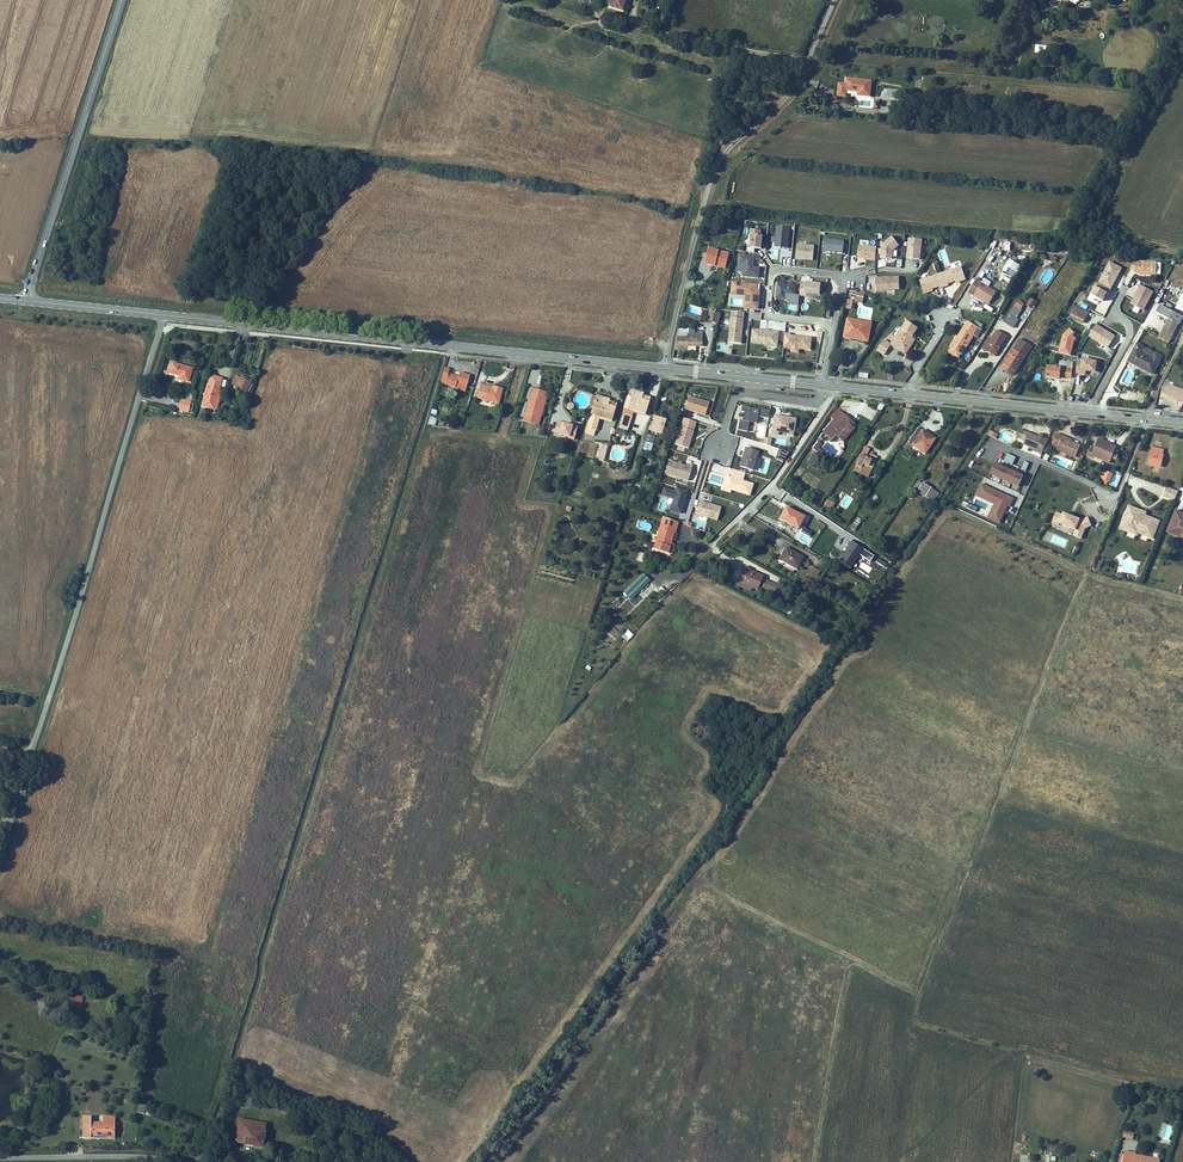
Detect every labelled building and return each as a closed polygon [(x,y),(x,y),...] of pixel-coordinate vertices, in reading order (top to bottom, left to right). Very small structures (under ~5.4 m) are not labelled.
[(625,0),(610,0),(607,7),(622,12),(625,0)] [(1051,46),(1036,45),(1035,53),(1049,55),(1051,46)] [(872,80),(846,77),(846,83),(839,82),(837,95),(846,96),(847,91),(853,92),(854,86),(857,87),(857,95),(870,96),(872,80)] [(900,90),(883,88),(882,96),(899,98),(900,90)] [(787,246),(789,226),(777,224),(775,245),(787,246)] [(746,250),(754,251),(755,246),(761,247),(763,233),(760,233),(761,228),(751,227),(750,232),(752,233),(751,245),(747,245),(746,250)] [(843,252),(845,240),(825,238),(824,250),(843,252)] [(923,239),(909,238),(907,257),(921,259),(923,239)] [(879,249),(879,258),(895,259),(896,239),(882,239),(882,249),(879,249)] [(798,244),(796,257),(813,258),(815,246),(798,244)] [(859,257),(877,259),(879,246),(861,244),(859,257)] [(730,251),(708,247),(705,263),(716,266),(716,262),(727,264),(730,251)] [(741,274),(758,276),(759,266),(753,265),(754,255),(739,254),(739,261),(743,261),(741,274)] [(1055,263),(1057,258),(1050,255),(1048,260),(1055,263)] [(1161,275),(1161,261),(1132,260),(1132,274),(1161,275)] [(1013,261),(1006,273),(1015,278),(1022,266),(1013,261)] [(1112,286),(1122,268),(1110,261),(1100,280),(1112,286)] [(937,288),(938,290),(942,289),(947,287),(947,285),(964,279),(960,267),(949,271),(938,274),(929,277),(919,280),(922,292),(937,288)] [(901,276),(878,277),(878,289),(901,288),(901,276)] [(988,300),(996,290),(989,285),(983,280),(980,277),(971,286),(988,300)] [(756,288),(757,283),(741,281),(741,285),(736,285),(737,280),(732,280),(731,292),(745,294),(748,294),(747,306),(757,307),(759,289),(756,288)] [(801,281),(800,293),(806,294),(806,295),(819,296),(820,286),(807,285),(808,282),(801,281)] [(795,295),(797,284),(777,282),(775,297),(786,298),(786,294),(795,295)] [(1144,310),(1154,292),(1141,285),(1131,303),(1144,310)] [(1108,293),(1095,286),(1091,294),(1104,301),(1108,293)] [(845,302),(851,303),(854,288),(849,287),(845,302)] [(856,306),(862,307),(865,296),(857,294),(855,304),(856,306)] [(1026,305),(1032,309),(1037,302),(1031,298),(1026,305)] [(845,309),(855,310),(856,306),(855,304),(851,303),(845,302),(844,306),(845,306),(845,309)] [(1010,308),(1004,317),(1009,320),(1016,311),(1010,308)] [(740,342),(743,311),(731,310),(728,341),(740,342)] [(719,312),(710,311),(709,320),(718,322),(719,312)] [(1090,316),(1082,311),(1078,317),(1086,321),(1090,316)] [(1166,314),(1162,320),(1182,333),(1182,331),(1182,324),(1166,314)] [(999,325),(1008,331),(1013,323),(1009,320),(1004,317),(999,325)] [(871,323),(847,318),(844,336),(850,337),(851,334),(869,338),(871,323)] [(901,357),(912,341),(911,340),(908,338),(910,334),(915,328),(905,320),(899,329),(901,331),(895,339),(890,336),(884,344),(901,357)] [(944,345),(947,346),(955,352),(957,353),(969,336),(973,338),(979,329),(977,328),(970,324),(965,321),(953,338),(951,337),(944,345)] [(1096,324),(1089,337),(1108,348),(1115,336),(1096,324)] [(895,339),(901,331),(899,329),(896,328),(890,336),(895,339)] [(705,333),(677,329),(674,348),(688,350),(689,345),(702,347),(705,333)] [(753,331),(752,344),(772,346),(773,342),(778,343),(779,334),(753,331)] [(790,334),(784,333),(783,347),(810,350),(811,337),(797,336),(797,338),(790,337),(790,335),(790,334)] [(1002,340),(991,333),(986,341),(980,349),(987,355),(985,357),(989,360),(1002,340)] [(978,352),(980,349),(986,341),(983,339),(975,350),(978,352)] [(1008,352),(998,365),(1010,374),(1027,348),(1022,344),(1013,356),(1008,352)] [(953,356),(955,352),(947,346),(944,350),(953,356)] [(987,355),(980,349),(978,352),(985,357),(987,355)] [(1144,353),(1138,349),(1128,366),(1151,380),(1161,364),(1155,359),(1151,364),(1141,358),(1144,353)] [(175,376),(186,379),(189,367),(170,360),(167,369),(177,372),(175,376)] [(1059,370),(1045,368),(1044,378),(1056,380),(1056,378),(1069,380),(1071,364),(1060,362),(1059,370)] [(1097,365),(1076,362),(1074,376),(1083,377),(1083,373),(1096,375),(1097,365)] [(449,372),(450,367),(444,365),(439,381),(455,386),(457,381),(467,385),(471,374),(460,371),(459,375),(449,372)] [(232,375),(228,384),(239,389),(243,380),(232,375)] [(210,407),(216,388),(216,384),(206,381),(199,403),(210,407)] [(465,390),(467,385),(457,381),(455,386),(465,390)] [(499,403),(503,388),(487,383),(486,385),(482,384),(478,396),(499,403)] [(628,385),(625,393),(628,393),(625,404),(642,410),(646,396),(640,394),(642,389),(628,385)] [(1176,395),(1178,391),(1169,386),(1166,389),(1176,395)] [(214,408),(220,390),(216,388),(210,407),(214,408)] [(538,425),(544,404),(542,403),(545,395),(547,396),(548,393),(533,388),(530,397),(532,397),(530,403),(528,403),(523,420),(538,425)] [(1179,390),(1178,391),(1176,395),(1166,389),(1165,388),(1160,396),(1179,408),(1182,402),(1182,393),(1179,390)] [(596,398),(614,403),(615,400),(594,394),(593,398),(596,398)] [(710,401),(691,395),(687,408),(707,414),(710,401)] [(177,397),(175,407),(185,409),(187,398),(177,397)] [(610,418),(614,403),(596,398),(592,413),(610,418)] [(868,415),(868,404),(859,404),(859,415),(868,415)] [(768,418),(770,410),(759,408),(759,409),(749,407),(749,406),(742,405),(741,411),(744,411),(742,420),(739,419),(738,429),(747,431),(749,421),(757,423),(758,416),(768,418)] [(841,409),(849,416),(848,418),(853,422),(857,418),(843,406),(841,409)] [(630,412),(621,409),(616,425),(625,426),(630,412)] [(855,424),(853,422),(848,418),(849,416),(841,409),(824,429),(833,437),(837,432),(844,437),(855,424)] [(656,413),(653,427),(662,430),(665,416),(656,413)] [(796,418),(775,414),(772,429),(779,430),(779,431),(787,433),(787,434),(793,435),(796,418)] [(428,424),(435,426),(437,417),(430,415),(428,424)] [(596,418),(591,416),(588,416),(585,425),(593,427),(596,418)] [(696,420),(685,417),(677,443),(689,448),(695,430),(693,429),(696,420)] [(553,433),(574,439),(577,426),(556,421),(553,433)] [(940,438),(923,426),(910,443),(915,446),(917,445),(929,453),(940,438)] [(1044,450),(1049,438),(1042,436),(1025,428),(1022,435),(1027,438),(1025,442),(1032,445),(1044,450)] [(1059,431),(1055,442),(1060,444),(1058,448),(1077,455),(1082,444),(1073,440),(1064,436),(1065,433),(1059,431)] [(1097,445),(1094,453),(1098,455),(1099,454),(1109,458),(1111,454),(1116,441),(1104,436),(1100,447),(1097,445)] [(602,456),(606,443),(597,440),(592,456),(598,458),(599,456),(602,456)] [(820,441),(817,440),(812,447),(820,452),(821,450),(816,446),(820,441)] [(871,450),(873,444),(864,440),(853,466),(869,473),(877,453),(871,450)] [(1121,443),(1116,441),(1111,454),(1115,456),(1121,443)] [(1170,448),(1159,445),(1155,461),(1166,464),(1169,454),(1168,453),(1170,448)] [(752,470),(758,451),(746,447),(740,466),(752,470)] [(778,449),(775,458),(784,461),(787,451),(778,449)] [(1004,460),(1013,464),(1016,457),(1007,453),(1004,460)] [(690,480),(694,466),(689,464),(689,466),(671,461),(667,473),(690,480)] [(990,475),(1019,487),(1024,475),(995,462),(990,475)] [(1101,472),(1097,470),(1094,476),(1098,478),(1100,475),(1102,476),(1101,478),(1103,478),(1102,481),(1108,484),(1109,480),(1110,481),(1114,471),(1104,466),(1101,472)] [(742,472),(730,468),(728,474),(732,475),(731,477),(726,475),(722,486),(728,488),(747,494),(750,483),(738,479),(739,477),(740,478),(742,472)] [(722,486),(726,475),(723,474),(719,488),(728,491),(728,488),(722,486)] [(914,486),(926,494),(932,485),(924,480),(923,481),(919,479),(914,486)] [(1010,507),(1014,498),(980,483),(974,496),(993,504),(987,518),(1000,523),(1007,506),(1010,507)] [(936,488),(932,485),(926,494),(930,497),(936,488)] [(682,511),(689,490),(679,487),(677,491),(667,488),(665,494),(675,498),(672,508),(682,511)] [(1181,491),(1171,487),(1167,497),(1178,501),(1181,491)] [(817,491),(810,501),(817,506),(823,495),(817,491)] [(720,507),(698,500),(694,513),(716,519),(720,507)] [(824,506),(832,510),(835,504),(827,500),(824,506)] [(804,513),(785,503),(778,516),(797,525),(804,513)] [(1134,505),(1131,513),(1135,515),(1137,510),(1150,515),(1151,513),(1134,505)] [(1135,515),(1131,513),(1128,519),(1133,520),(1130,527),(1143,533),(1158,539),(1159,535),(1165,521),(1150,515),(1137,510),(1135,515)] [(1097,527),(1094,518),(1087,520),(1078,517),(1078,518),(1076,517),(1076,516),(1069,513),(1068,515),(1062,512),(1059,519),(1066,522),(1065,524),(1081,531),(1084,532),(1081,537),(1086,539),(1091,529),(1097,527)] [(1172,531),(1178,534),(1179,531),(1182,532),(1182,516),(1179,514),(1172,531)] [(1133,520),(1128,519),(1124,528),(1142,536),(1143,533),(1130,527),(1133,520)] [(678,528),(663,522),(652,547),(666,553),(670,542),(673,533),(676,534),(678,528)] [(838,561),(851,568),(854,562),(856,563),(860,556),(870,563),(875,555),(851,540),(838,561)] [(669,554),(674,544),(670,542),(666,553),(669,554)] [(803,554),(785,545),(780,555),(798,563),(803,554)] [(779,557),(796,566),(798,563),(780,555),(779,557)] [(887,561),(878,556),(876,560),(884,566),(887,561)] [(743,564),(737,579),(750,584),(756,586),(757,584),(760,575),(761,573),(748,568),(749,566),(743,564)] [(820,568),(811,564),(808,569),(817,573),(820,568)] [(806,572),(814,577),(817,573),(808,569),(806,572)] [(631,599),(650,580),(643,573),(624,592),(631,599)] [(760,575),(757,584),(761,586),(765,578),(760,575)] [(776,583),(765,578),(761,586),(772,591),(776,583)] [(748,588),(750,584),(737,579),(736,583),(748,588)] [(629,641),(633,633),(627,629),(622,637),(629,641)] [(80,1011),(81,996),(70,995),(69,1011),(80,1011)] [(144,1114),(146,1105),(139,1104),(137,1112),(144,1114)] [(101,1108),(89,1106),(86,1126),(95,1127),(95,1129),(118,1132),(120,1113),(110,1112),(109,1117),(100,1115),(101,1108)] [(263,1145),(265,1121),(237,1119),(236,1129),(240,1130),(239,1143),(263,1145)] [(1125,1130),(1123,1137),(1133,1140),(1135,1133),(1125,1130)] [(1124,1151),(1122,1161),(1158,1161),(1159,1157),(1124,1151)]
